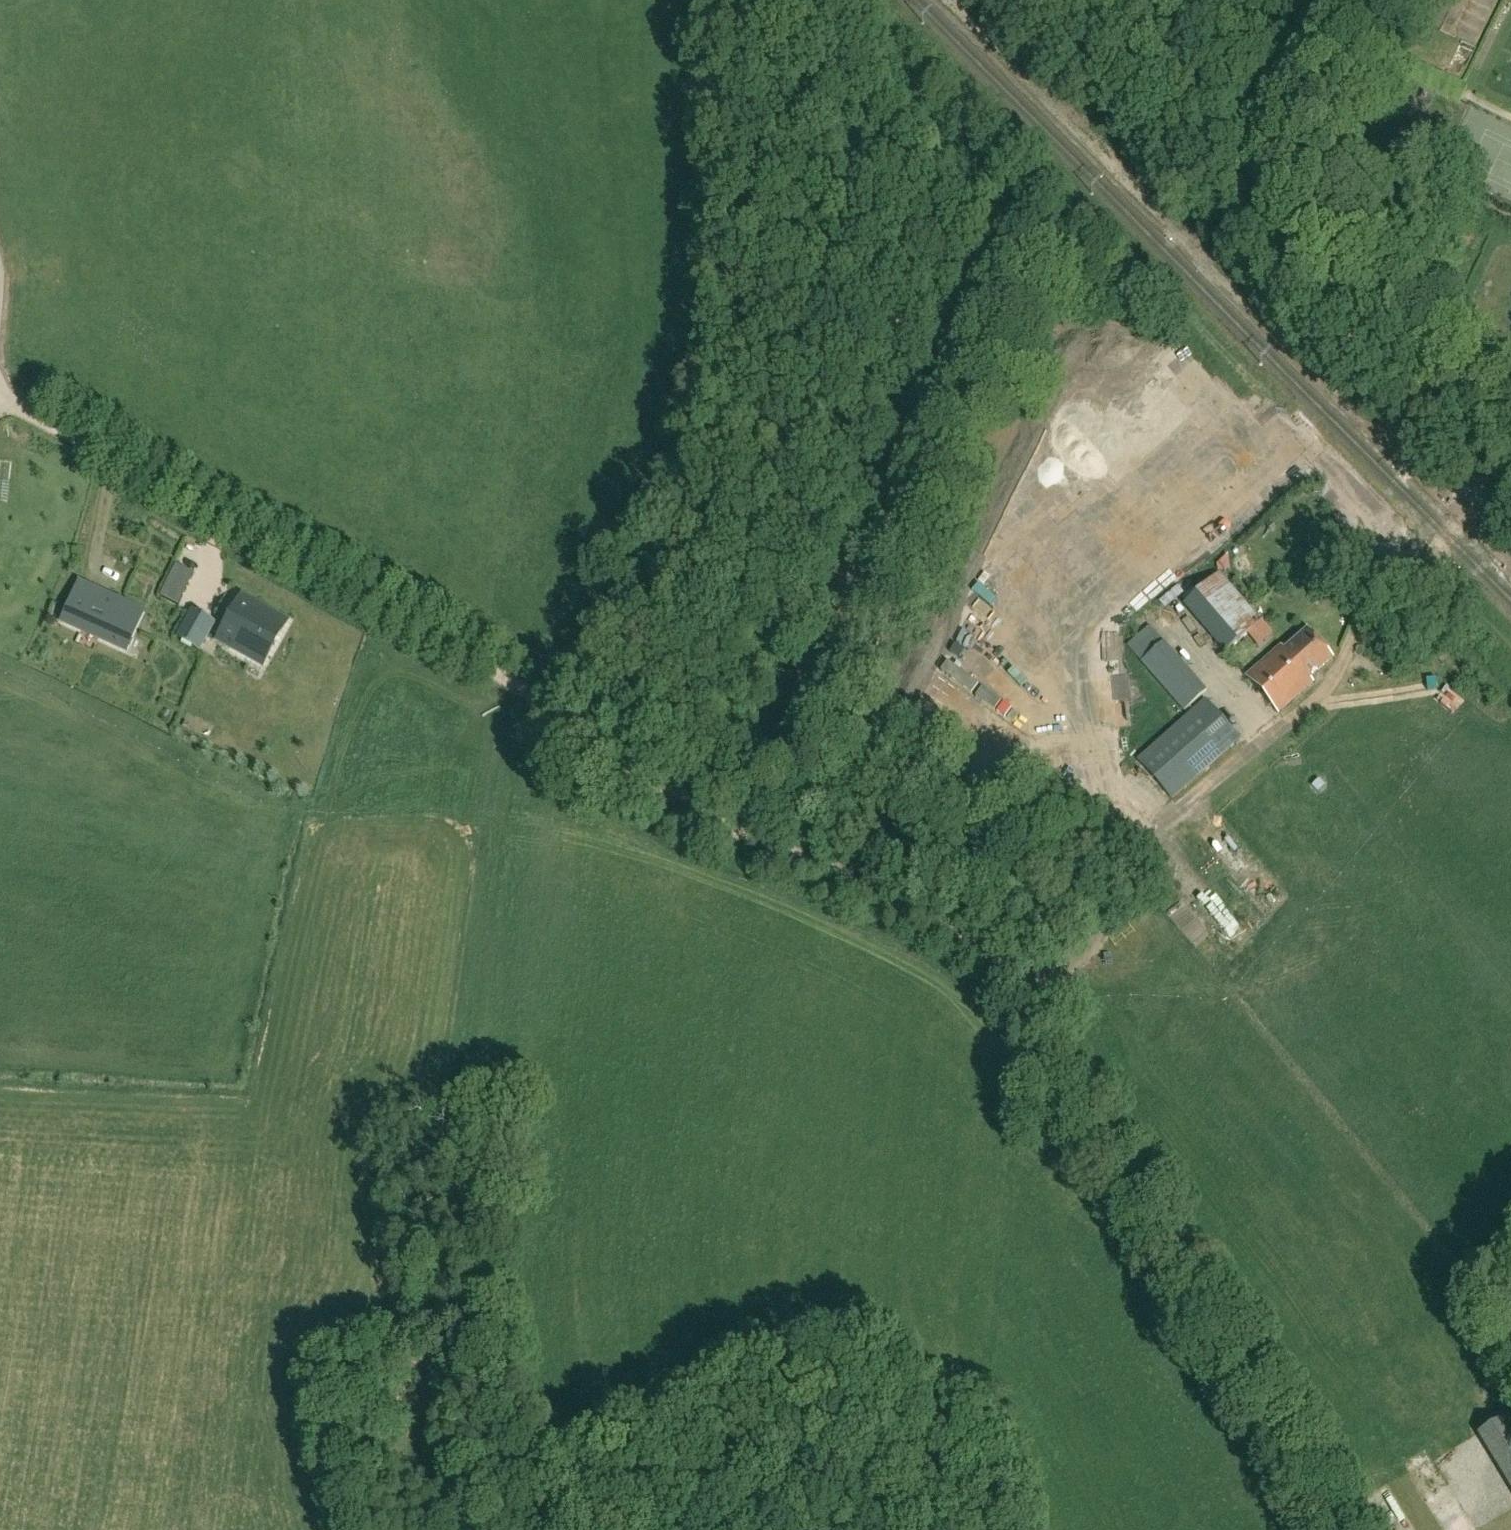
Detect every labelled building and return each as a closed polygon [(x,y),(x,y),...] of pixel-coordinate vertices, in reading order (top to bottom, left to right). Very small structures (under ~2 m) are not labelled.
[(1220,572),(1182,606),(1224,655),(1262,621),(1220,572)] [(1173,596),(1189,583),(1184,577),(1168,590),(1173,596)] [(80,584),(62,622),(85,632),(89,623),(103,630),(99,639),(126,651),(143,613),(80,584)] [(239,601),(217,641),(232,649),(235,645),(255,656),(274,621),(239,601)] [(192,613),(178,637),(199,649),(213,625),(192,613)] [(1309,679),(1332,658),(1307,630),(1284,651),(1281,647),(1246,677),(1278,713),(1312,683),(1309,679)] [(1132,653),(1132,654),(1140,663),(1184,712),(1207,691),(1155,633),(1132,653)] [(1359,647),(1363,658),(1381,653),(1377,642),(1359,647)] [(1239,739),(1206,701),(1205,700),(1137,759),(1171,798),(1239,739)] [(1249,835),(1229,850),(1250,879),(1270,864),(1249,835)] [(1509,1416),(1480,1433),(1510,1485),(1510,1418),(1509,1416)] [(1413,1464),(1420,1482),(1443,1473),(1437,1455),(1413,1464)]
